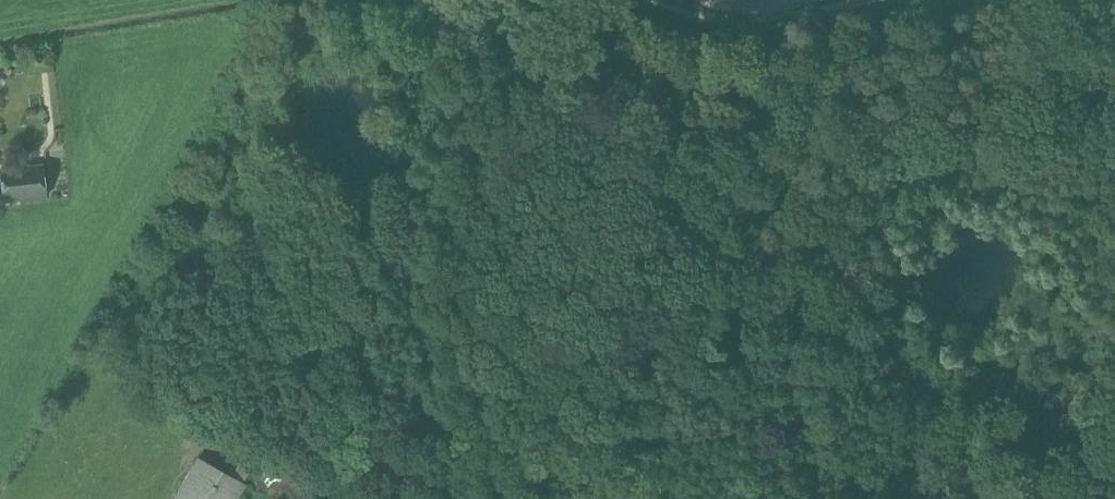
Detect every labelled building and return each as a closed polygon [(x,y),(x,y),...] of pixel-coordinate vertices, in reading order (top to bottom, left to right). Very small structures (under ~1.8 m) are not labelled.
[(6,199),(45,194),(42,166),(2,170),(6,199)] [(174,498),(239,498),(248,484),(198,456),(174,498)]
